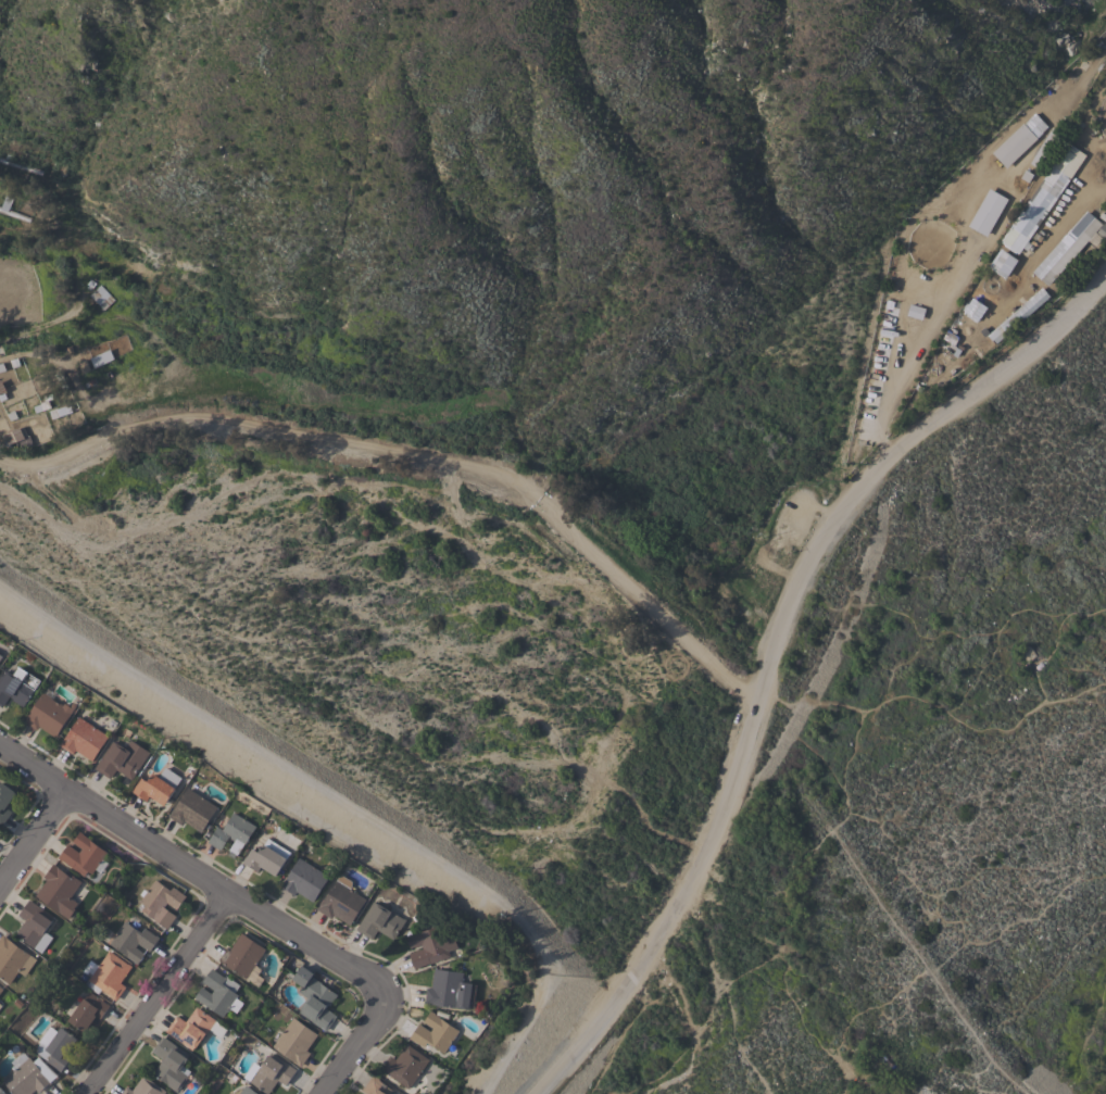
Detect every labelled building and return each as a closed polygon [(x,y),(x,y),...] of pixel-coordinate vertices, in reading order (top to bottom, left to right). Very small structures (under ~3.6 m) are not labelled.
[(1052,121),(1038,106),(989,152),(1003,167),(1052,121)] [(1063,187),(1061,186),(1056,196),(1027,237),(1011,226),(1025,208),(1023,208),(1040,185),(1046,176),(1045,175),(1048,172),(1047,172),(1070,139),(1086,151),(1063,187)] [(40,175),(0,162),(0,157),(42,169),(40,175)] [(28,222),(0,212),(0,206),(3,194),(11,198),(8,210),(30,217),(28,222)] [(1054,289),(1044,284),(1092,215),(1101,222),(1054,289)] [(21,236),(0,228),(0,222),(23,231),(21,236)] [(99,285),(113,299),(103,309),(89,294),(99,285)] [(1046,295),(1040,287),(972,346),(980,355),(1005,333),(1004,332),(1046,295)] [(942,339),(944,341),(941,345),(942,347),(944,343),(955,350),(953,353),(950,351),(931,382),(921,376),(926,368),(942,339)] [(109,348),(113,357),(93,366),(89,356),(109,348)] [(23,426),(27,436),(16,441),(15,440),(8,444),(2,433),(23,426)] [(1,707),(0,706),(0,674),(3,669),(12,675),(17,666),(39,679),(23,706),(11,699),(12,696),(10,694),(1,707)] [(55,737),(39,726),(37,730),(23,720),(25,716),(26,717),(41,692),(58,703),(59,702),(62,704),(64,703),(70,706),(72,702),(75,704),(55,737)] [(59,744),(78,716),(109,737),(91,760),(75,750),(73,754),(59,744)] [(149,752),(130,779),(115,769),(110,778),(93,768),(111,741),(114,743),(115,742),(125,747),(130,739),(149,752)] [(180,779),(164,805),(149,795),(146,800),(130,790),(135,783),(135,784),(139,777),(147,781),(152,772),(161,778),(165,770),(180,779)] [(1,826),(0,825),(0,781),(16,792),(5,807),(11,810),(1,826)] [(216,806),(200,832),(184,821),(181,825),(168,816),(187,788),(216,806)] [(222,829),(232,812),(255,826),(244,843),(243,843),(237,855),(236,854),(234,857),(227,853),(229,850),(228,850),(234,840),(228,837),(221,850),(206,841),(216,826),(222,829)] [(99,870),(96,868),(92,873),(88,870),(84,876),(62,859),(62,860),(58,857),(67,844),(79,852),(81,848),(72,842),(79,831),(84,833),(84,834),(91,839),(90,840),(108,852),(102,858),(106,862),(99,870)] [(290,852),(275,876),(260,866),(256,871),(241,862),(250,847),(257,852),(267,838),(290,852)] [(328,876),(312,901),(296,891),(293,895),(279,886),(298,857),(328,876)] [(59,867),(65,872),(66,870),(81,881),(71,897),(78,902),(75,907),(76,908),(70,918),(36,895),(47,879),(43,877),(52,863),(59,867)] [(350,925),(332,914),(330,918),(316,909),(321,902),(322,902),(338,875),(350,881),(347,886),(366,898),(350,925)] [(166,928),(141,909),(144,905),(139,901),(142,896),(139,894),(142,889),(146,891),(154,879),(172,891),(171,892),(181,900),(176,907),(167,901),(163,906),(176,916),(166,928)] [(41,953),(15,933),(25,919),(18,914),(29,898),(54,917),(45,931),(53,936),(41,953)] [(372,939),(355,928),(373,902),(376,904),(377,902),(391,911),(391,910),(403,918),(405,919),(392,940),(377,929),(372,939)] [(155,935),(159,936),(149,951),(137,943),(135,946),(143,953),(137,963),(109,943),(125,920),(141,932),(144,928),(155,935)] [(438,925),(441,932),(451,928),(457,947),(448,951),(450,956),(429,963),(414,968),(409,953),(423,947),(420,943),(410,947),(405,935),(438,925)] [(226,947),(229,950),(241,932),(266,948),(246,978),(218,959),(226,947)] [(10,983),(0,976),(0,936),(2,933),(11,940),(10,941),(36,958),(25,976),(18,970),(10,983)] [(127,964),(128,963),(131,966),(120,982),(125,986),(115,1001),(112,997),(88,979),(109,951),(127,964)] [(301,1008),(300,1008),(306,997),(298,991),(301,985),(291,979),(301,965),(313,973),(311,977),(337,994),(329,1005),(327,1004),(325,1007),(336,1015),(325,1030),(299,1011),(301,1008)] [(239,984),(234,992),(238,994),(236,997),(242,1003),(236,1013),(228,1007),(222,1017),(193,996),(201,986),(211,993),(213,990),(201,981),(211,968),(224,978),(226,976),(239,984)] [(473,1008),(468,1007),(468,1008),(424,1003),(426,988),(431,988),(433,968),(462,972),(461,981),(472,982),(472,983),(476,983),(473,1008)] [(73,998),(78,1003),(84,997),(89,991),(98,997),(98,996),(102,998),(101,999),(109,1005),(99,1019),(96,1016),(84,1032),(67,1019),(70,1016),(64,1010),(73,998)] [(185,1021),(196,1006),(215,1020),(196,1047),(193,1046),(191,1049),(165,1030),(176,1015),(185,1021)] [(443,1053),(426,1042),(423,1046),(409,1038),(418,1023),(430,1031),(432,1028),(423,1021),(429,1010),(458,1030),(443,1053)] [(317,1033),(314,1039),(317,1041),(300,1066),(293,1061),(293,1060),(272,1045),(292,1016),(317,1033)] [(50,1026),(56,1031),(60,1027),(75,1036),(65,1051),(71,1055),(60,1071),(56,1069),(58,1069),(46,1060),(47,1059),(34,1051),(50,1026)] [(186,1057),(187,1058),(181,1066),(185,1068),(186,1067),(191,1070),(187,1076),(188,1077),(177,1092),(167,1084),(150,1071),(159,1059),(161,1060),(162,1059),(150,1051),(162,1035),(188,1055),(186,1057)] [(394,1059),(406,1043),(428,1059),(407,1089),(387,1073),(386,1074),(379,1069),(389,1055),(394,1059)] [(35,1089),(29,1093),(14,1093),(1,1080),(15,1068),(10,1061),(22,1051),(27,1057),(28,1056),(33,1061),(38,1056),(56,1076),(50,1081),(51,1083),(38,1093),(35,1089)] [(296,1070),(285,1085),(277,1080),(267,1093),(249,1080),(259,1067),(259,1068),(271,1052),(296,1070)] [(165,1091),(163,1093),(119,1093),(125,1085),(131,1090),(142,1074),(165,1091)] [(246,1084),(259,1093),(238,1093),(246,1084)]
